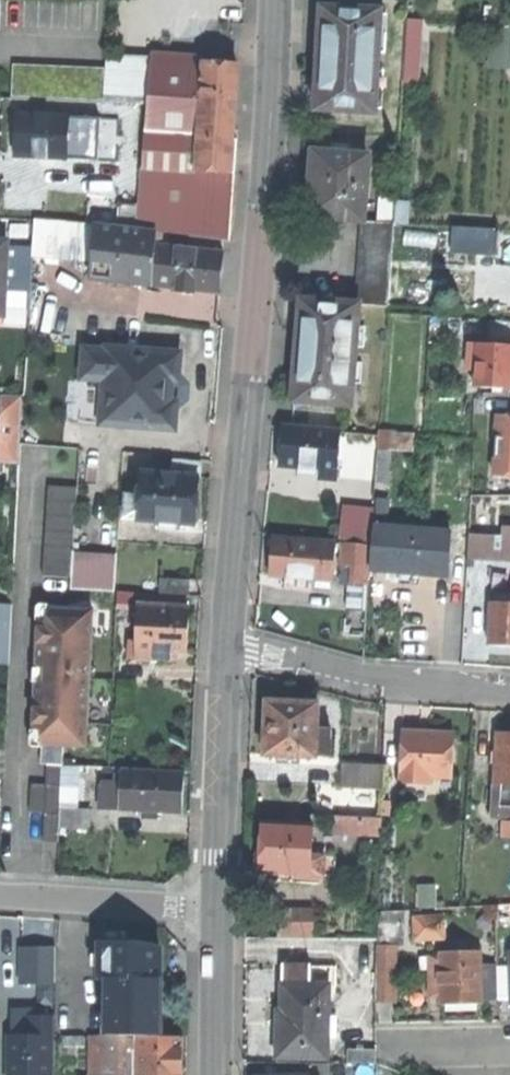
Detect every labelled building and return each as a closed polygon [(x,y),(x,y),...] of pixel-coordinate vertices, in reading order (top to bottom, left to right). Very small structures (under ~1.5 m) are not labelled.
[(382,9),(323,6),(322,28),(328,28),(326,58),(325,86),(320,86),(318,107),(376,111),(382,9)] [(405,78),(423,80),(429,19),(411,17),(405,78)] [(494,70),(509,69),(509,28),(493,29),(494,70)] [(103,102),(147,106),(151,59),(107,55),(106,71),(103,102)] [(203,63),(151,59),(147,106),(139,204),(137,229),(157,230),(228,236),(236,141),(230,141),(233,103),(236,66),(203,63)] [(11,94),(103,102),(106,71),(13,63),(11,94)] [(99,124),(67,121),(67,118),(17,115),(16,131),(15,156),(97,161),(99,124)] [(334,153),(313,152),(311,181),(314,181),(313,192),(311,216),(364,220),(364,219),(369,155),(350,154),(350,146),(337,145),(336,149),(334,148),(334,153)] [(117,227),(137,229),(139,204),(120,203),(117,227)] [(396,221),(364,219),(364,220),(358,304),(391,306),(396,221)] [(31,255),(92,260),(95,225),(34,220),(31,255)] [(152,286),(155,246),(157,230),(137,229),(117,227),(95,225),(92,260),(90,281),(152,286)] [(453,251),(496,254),(498,228),(455,225),(453,251)] [(155,246),(152,286),(218,292),(219,271),(221,252),(155,246)] [(357,327),(358,304),(302,299),(300,322),(305,323),(303,348),(301,378),(295,377),(293,398),(350,402),(352,382),(360,382),(361,363),(354,362),(355,346),(363,346),(365,327),(357,327)] [(480,343),(480,348),(471,347),(470,360),(479,361),(478,385),(509,388),(509,346),(480,343)] [(84,348),(82,378),(104,380),(100,424),(167,429),(176,422),(177,408),(171,401),(172,391),(172,380),(179,374),(180,360),(173,353),(107,347),(107,350),(84,348)] [(78,422),(100,424),(104,380),(82,378),(78,422)] [(20,464),(21,444),(23,395),(1,394),(0,409),(0,419),(0,463),(20,464)] [(339,446),(340,431),(282,427),(281,444),(279,466),(300,467),(299,476),(337,479),(339,446)] [(380,430),(379,434),(378,449),(393,450),(413,452),(414,433),(380,430)] [(379,434),(340,431),(339,446),(378,449),(379,434)] [(390,483),(393,450),(378,449),(376,482),(390,483)] [(174,473),(199,476),(200,462),(174,460),(174,473)] [(139,495),(137,520),(160,521),(159,530),(177,531),(177,523),(195,524),(199,520),(200,502),(198,499),(198,491),(199,476),(174,473),(141,471),(139,495)] [(43,576),(71,577),(76,487),(49,485),(43,576)] [(123,519),(137,520),(139,495),(125,494),(123,519)] [(377,499),(375,525),(386,526),(388,500),(377,499)] [(342,539),(369,542),(373,510),(345,507),(342,539)] [(386,526),(375,525),(373,545),(371,569),(411,573),(447,576),(450,531),(386,526)] [(503,536),(472,534),(470,558),(505,560),(507,537),(503,536)] [(272,576),(290,577),(312,579),(331,581),(334,542),(275,537),(273,556),(272,576)] [(354,581),(368,582),(371,545),(356,544),(343,543),(341,567),(355,568),(354,581)] [(117,553),(76,551),(74,589),(115,591),(117,553)] [(312,579),(290,577),(289,587),(311,589),(312,579)] [(186,593),(189,594),(190,579),(160,578),(159,592),(186,593)] [(159,592),(158,606),(185,607),(186,593),(159,592)] [(493,601),(491,642),(509,644),(509,602),(493,601)] [(8,666),(10,605),(0,605),(0,665),(8,666)] [(136,657),(169,659),(170,651),(176,651),(187,652),(189,607),(185,607),(158,606),(138,605),(136,657)] [(42,728),(42,741),(62,742),(87,743),(90,679),(87,675),(88,665),(91,661),(93,612),(69,611),(69,608),(48,607),(48,622),(38,622),(36,667),(45,667),(44,683),(35,683),(35,728),(42,728)] [(33,683),(35,683),(44,683),(45,667),(36,667),(34,667),(33,676),(33,683)] [(318,752),(319,744),(331,745),(332,725),(319,724),(320,700),(271,698),(269,730),(268,750),(280,751),(279,757),(302,758),(302,751),(318,752)] [(430,775),(452,776),(454,735),(425,733),(402,732),(400,781),(429,783),(430,775)] [(509,783),(509,733),(496,732),(494,782),(509,783)] [(41,765),(47,765),(61,765),(62,742),(42,741),(41,765)] [(384,764),(345,762),(343,785),(383,787),(384,764)] [(46,785),(44,813),(43,841),(58,842),(59,827),(60,807),(61,765),(47,765),(46,785)] [(80,766),(61,765),(60,807),(79,808),(80,766)] [(123,774),(121,810),(181,812),(182,790),(183,774),(123,771),(123,774)] [(121,810),(123,774),(115,774),(115,781),(101,780),(100,809),(121,810)] [(494,782),(492,805),(509,806),(509,783),(494,782)] [(30,812),(44,813),(46,785),(31,784),(30,812)] [(59,827),(90,829),(91,809),(79,808),(60,807),(59,827)] [(383,815),(339,811),(338,829),(382,832),(383,815)] [(263,844),(260,844),(257,846),(255,850),(254,858),(256,861),(259,865),(263,865),(263,869),(282,870),(281,878),(296,879),(296,870),(324,872),(325,851),(314,851),(315,821),(265,819),(264,832),(263,844)] [(501,822),(501,837),(509,838),(509,822),(501,822)] [(419,907),(437,907),(436,886),(418,886),(419,907)] [(314,910),(280,910),(280,933),(313,934),(314,910)] [(397,944),(403,944),(404,910),(378,910),(378,943),(397,944)] [(442,917),(417,918),(417,938),(443,937),(442,917)] [(101,978),(107,978),(160,979),(159,947),(138,943),(101,943),(101,978)] [(396,1004),(397,944),(378,943),(377,1003),(396,1004)] [(54,948),(21,948),(22,983),(55,983),(54,948)] [(461,1003),(481,1002),(481,999),(480,968),(480,952),(440,953),(440,955),(441,998),(441,1003),(461,1003)] [(429,998),(441,998),(440,955),(428,956),(429,998)] [(282,964),(282,982),(328,983),(334,983),(334,966),(282,964)] [(498,968),(480,968),(481,999),(498,998),(498,968)] [(509,998),(509,968),(498,968),(498,998),(509,998)] [(106,1035),(138,1035),(159,1036),(160,1003),(160,979),(107,978),(106,1035)] [(328,1003),(328,983),(282,982),(281,1011),(281,1018),(278,1018),(277,1057),(327,1059),(328,1027),(336,1027),(336,1003),(328,1003)] [(11,1009),(12,1035),(52,1035),(51,1008),(11,1009)] [(52,1035),(12,1035),(8,1035),(9,1058),(9,1074),(52,1074),(52,1035)] [(138,1035),(106,1035),(102,1035),(102,1074),(137,1074),(138,1035)] [(180,1057),(180,1036),(159,1036),(138,1035),(137,1074),(179,1074),(180,1057)] [(375,1049),(348,1049),(348,1065),(375,1064),(375,1049)]
